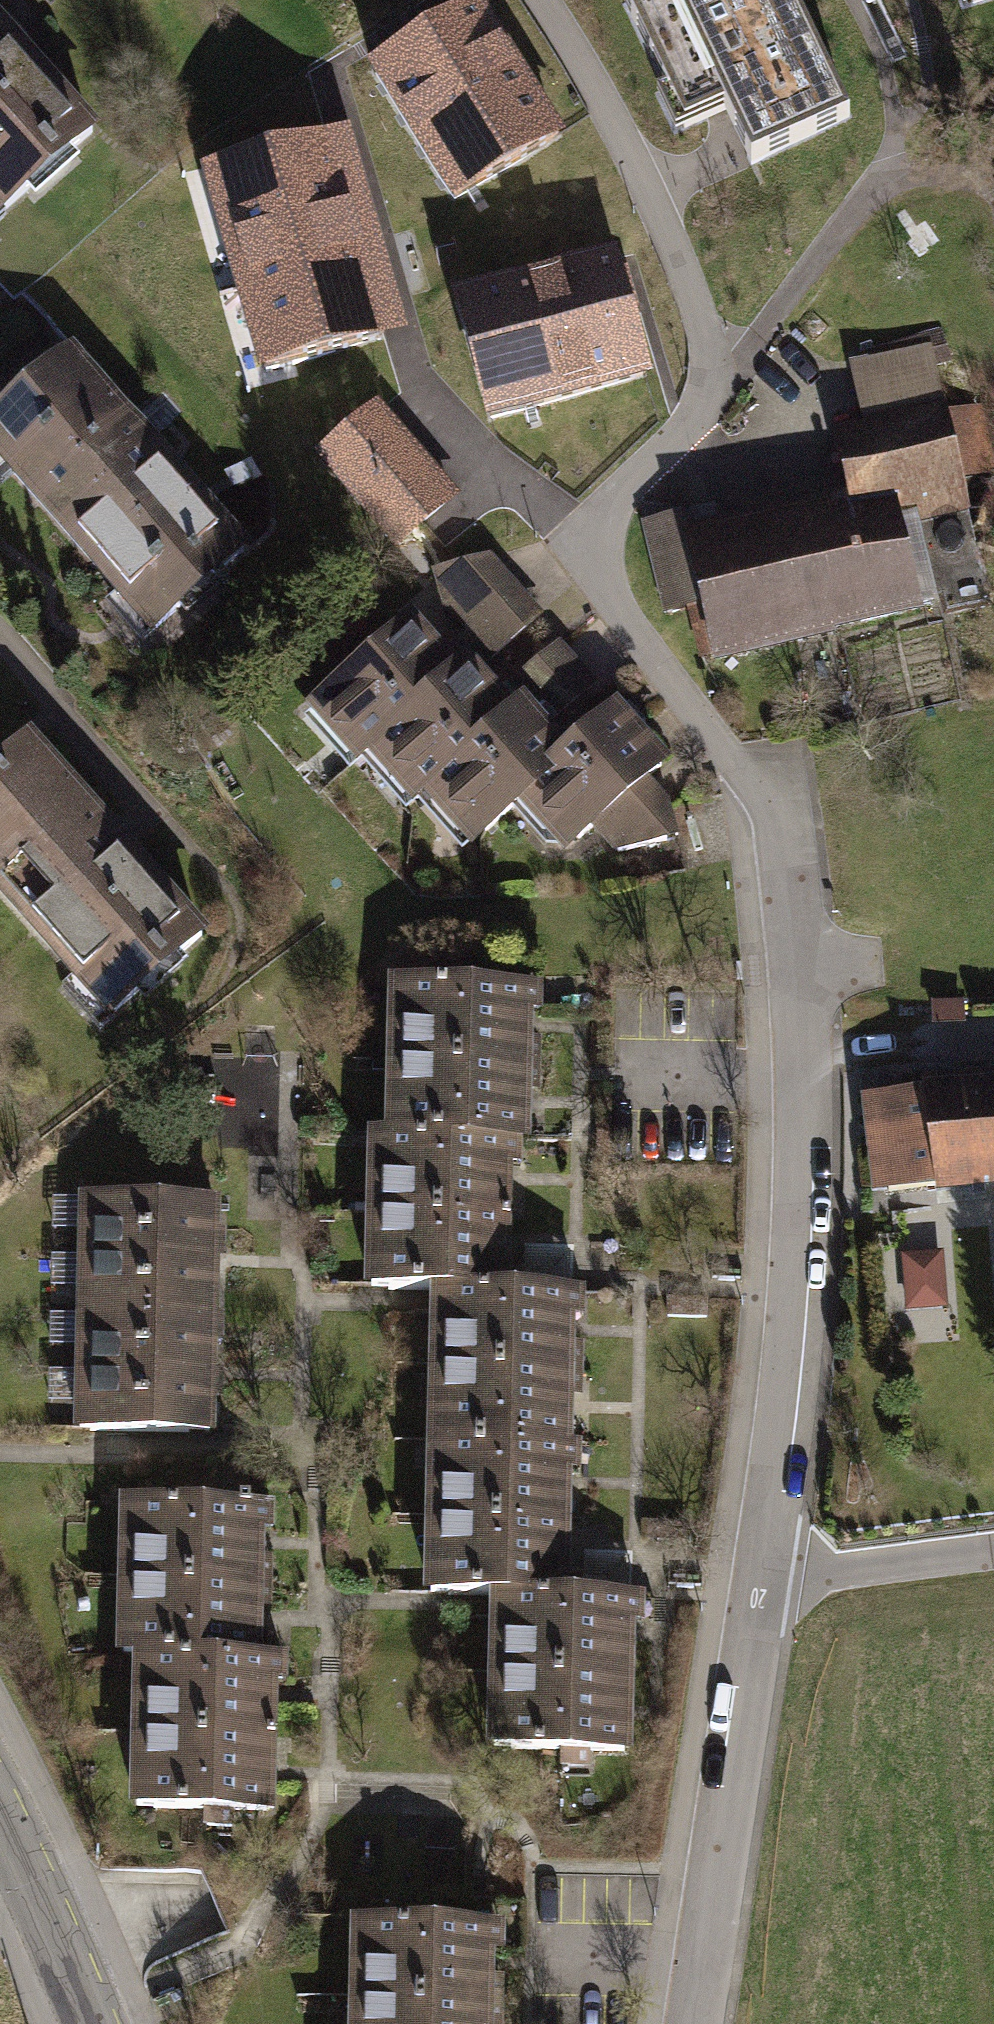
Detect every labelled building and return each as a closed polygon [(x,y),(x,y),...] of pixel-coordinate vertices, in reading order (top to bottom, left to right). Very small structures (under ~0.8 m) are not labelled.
[(453,191),(560,126),(484,0),(457,0),(370,52),(453,191)] [(850,127),(793,0),(631,0),(688,126),(730,106),(758,168),(850,127)] [(95,153),(0,44),(0,236),(95,153)] [(348,119),(205,157),(258,358),(402,320),(348,119)] [(612,242),(457,284),(491,407),(646,364),(612,242)] [(638,532),(664,626),(705,615),(724,682),(993,608),(993,591),(964,483),(993,475),(993,474),(976,408),(946,416),(932,366),(950,361),(943,333),(865,354),(868,365),(848,370),(866,436),(831,445),(848,508),(691,551),(683,520),(638,532)] [(0,425),(0,475),(150,646),(247,561),(72,362),(0,425)] [(397,532),(445,490),(377,412),(329,453),(397,532)] [(449,625),(501,575),(449,515),(408,551),(449,625)] [(501,575),(449,625),(500,678),(552,628),(501,575)] [(308,725),(355,778),(367,768),(460,684),(413,631),(308,725)] [(563,652),(515,696),(538,719),(544,713),(569,740),(610,702),(563,652)] [(367,768),(414,821),(423,813),(519,727),(472,674),(460,684),(367,768)] [(423,813),(471,866),(522,820),(576,773),(528,719),(519,727),(423,813)] [(522,820),(570,874),(598,849),(658,795),(675,780),(627,727),(576,773),(522,820)] [(0,768),(0,918),(105,1037),(206,948),(27,744),(0,768)] [(658,795),(598,849),(630,885),(685,880),(679,819),(658,795)] [(541,1072),(543,995),(404,993),(402,1069),(541,1072)] [(540,1148),(541,1072),(402,1069),(401,1146),(519,1148),(540,1148)] [(861,1102),(875,1218),(993,1204),(993,1086),(861,1102)] [(517,1225),(519,1148),(401,1146),(380,1145),(378,1222),(517,1225)] [(82,1244),(81,1263),(226,1266),(228,1208),(55,1204),(54,1243),(82,1244)] [(516,1301),(517,1225),(378,1222),(377,1299),(448,1300),(516,1301)] [(913,1314),(954,1312),(951,1258),(910,1260),(913,1314)] [(80,1304),(80,1321),(225,1324),(226,1266),(81,1263),(53,1262),(52,1304),(80,1304)] [(586,1380),(587,1303),(516,1301),(448,1300),(447,1377),(586,1380)] [(79,1361),(78,1379),(223,1382),(225,1324),(80,1321),(52,1320),(51,1360),(79,1361)] [(584,1456),(586,1380),(447,1377),(445,1454),(584,1456)] [(77,1418),(77,1437),(222,1440),(223,1382),(78,1379),(51,1378),(50,1417),(77,1418)] [(583,1533),(584,1456),(445,1454),(444,1530),(583,1533)] [(267,1591),(268,1514),(129,1512),(128,1588),(267,1591)] [(581,1609),(583,1533),(444,1530),(442,1607),(504,1608),(581,1609)] [(265,1668),(267,1591),(128,1588),(126,1665),(142,1665),(265,1668)] [(641,1687),(643,1611),(581,1609),(504,1608),(502,1685),(641,1687)] [(280,1744),(281,1668),(265,1668),(142,1665),(141,1742),(280,1744)] [(640,1764),(641,1687),(502,1685),(501,1761),(640,1764)] [(278,1821),(280,1744),(141,1742),(139,1818),(278,1821)] [(496,2014),(497,1937),(359,1934),(357,2011),(496,2014)] [(496,2014),(357,2011),(357,2023),(496,2023),(496,2014)]
